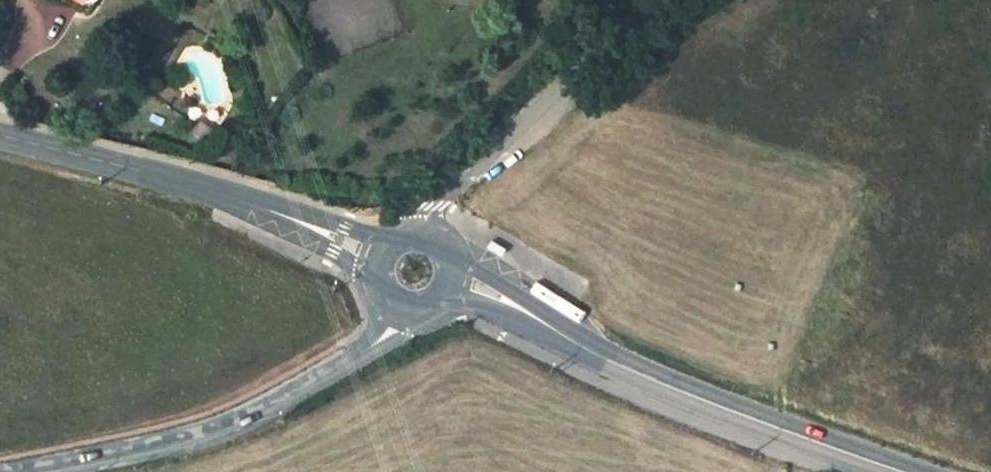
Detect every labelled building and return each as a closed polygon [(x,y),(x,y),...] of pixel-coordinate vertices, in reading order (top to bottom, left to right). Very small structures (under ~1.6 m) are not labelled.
[(245,126),(251,115),(238,107),(231,118),(245,126)]
